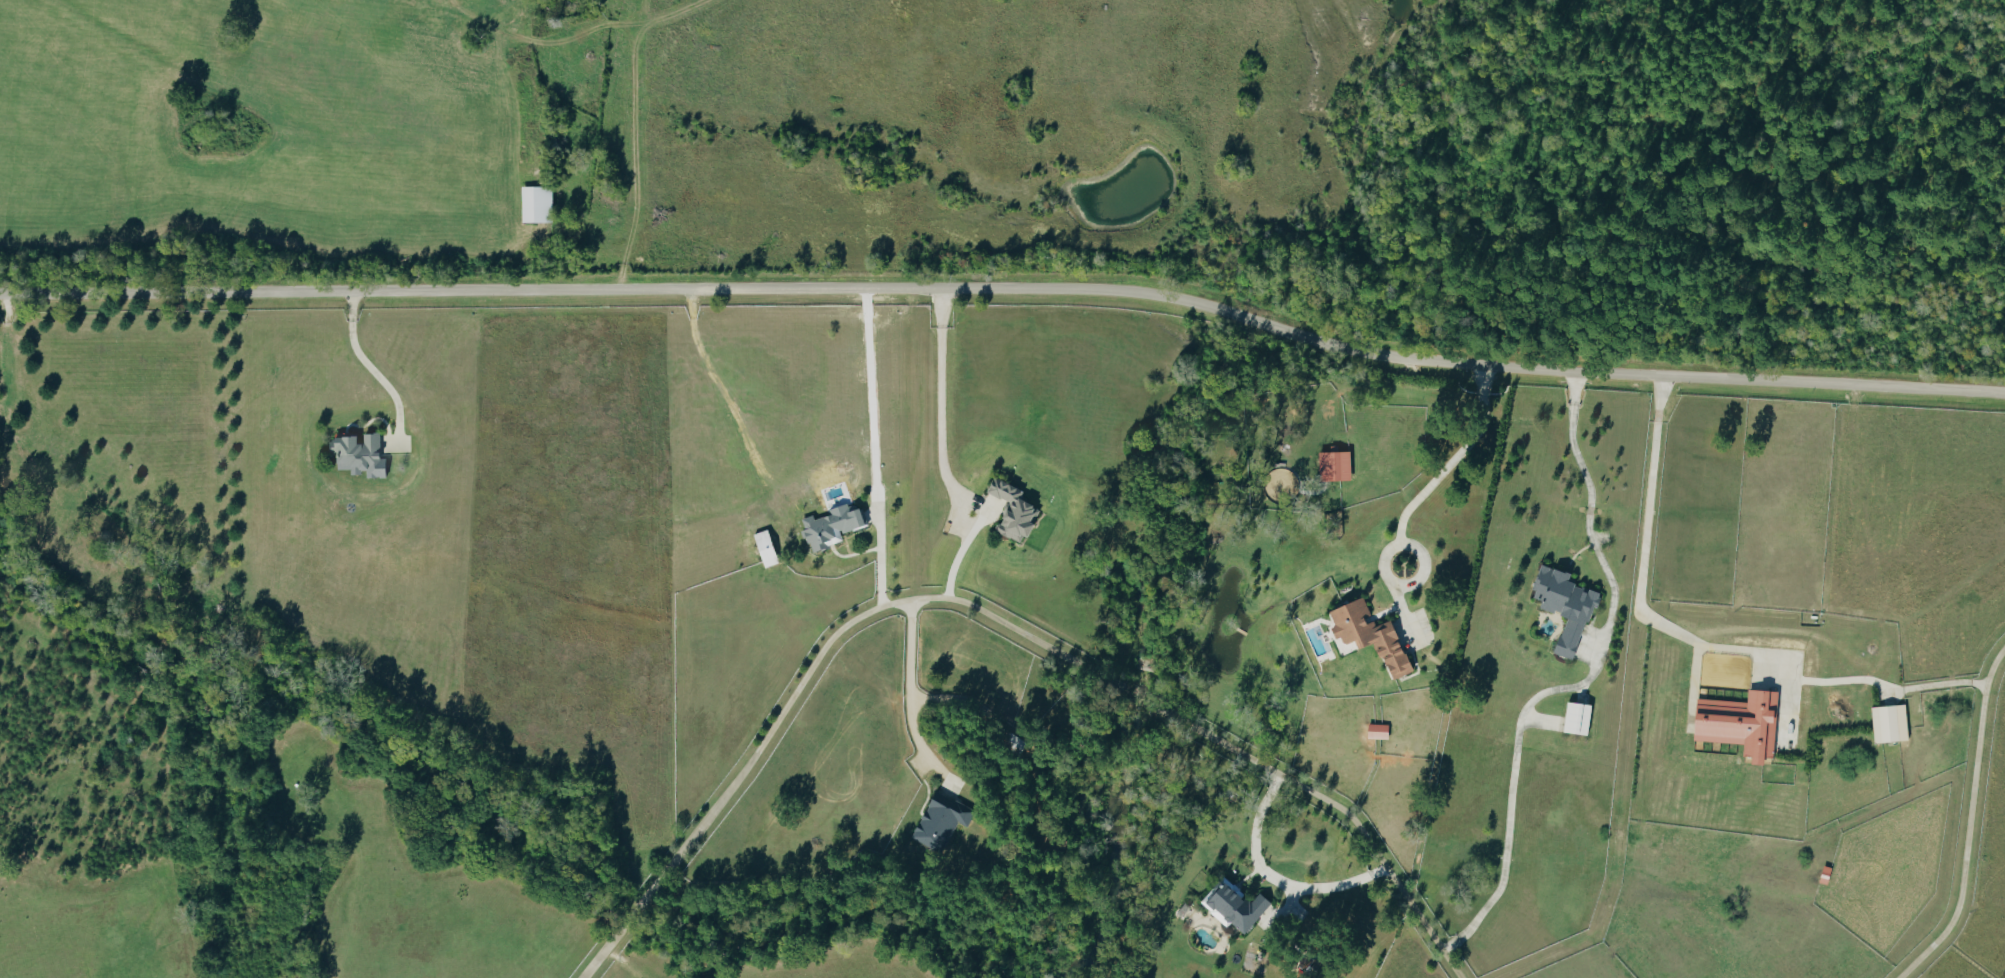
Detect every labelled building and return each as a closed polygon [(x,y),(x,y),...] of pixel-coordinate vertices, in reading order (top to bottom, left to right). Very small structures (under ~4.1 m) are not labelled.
[(522,186),(523,222),(554,221),(553,185),(522,186)] [(387,476),(387,457),(381,457),(381,432),(362,432),(362,436),(330,437),(331,452),(338,452),(338,469),(352,468),(352,472),(368,472),(368,477),(387,476)] [(1353,479),(1353,451),(1321,451),(1321,480),(1353,479)] [(989,492),(1011,501),(998,532),(1022,542),(1025,534),(1030,537),(1043,508),(1021,499),(1025,489),(995,476),(989,492)] [(868,525),(863,507),(850,510),(849,508),(816,517),(815,515),(803,518),(806,529),(805,529),(811,551),(845,542),(843,532),(868,525)] [(755,533),(766,567),(781,562),(770,528),(755,533)] [(1578,660),(1599,591),(1571,582),(1573,573),(1544,564),(1534,597),(1544,600),(1542,607),(1569,615),(1557,653),(1578,660)] [(1393,680),(1416,672),(1403,639),(1401,639),(1392,615),(1376,621),(1366,597),(1332,610),(1337,625),(1336,626),(1344,645),(1357,640),(1360,649),(1378,642),(1393,680)] [(1699,698),(1697,740),(1746,743),(1746,756),(1755,756),(1755,764),(1767,765),(1768,758),(1776,758),(1780,691),(1750,689),(1750,701),(1699,698)] [(1566,732),(1591,734),(1593,704),(1569,701),(1566,732)] [(1910,740),(1908,704),(1874,706),(1876,742),(1910,740)] [(1390,739),(1391,724),(1370,723),(1369,738),(1390,739)] [(913,838),(943,853),(959,822),(969,827),(977,810),(937,790),(913,838)] [(1246,933),(1273,902),(1261,892),(1252,902),(1226,879),(1208,901),(1246,933)]
